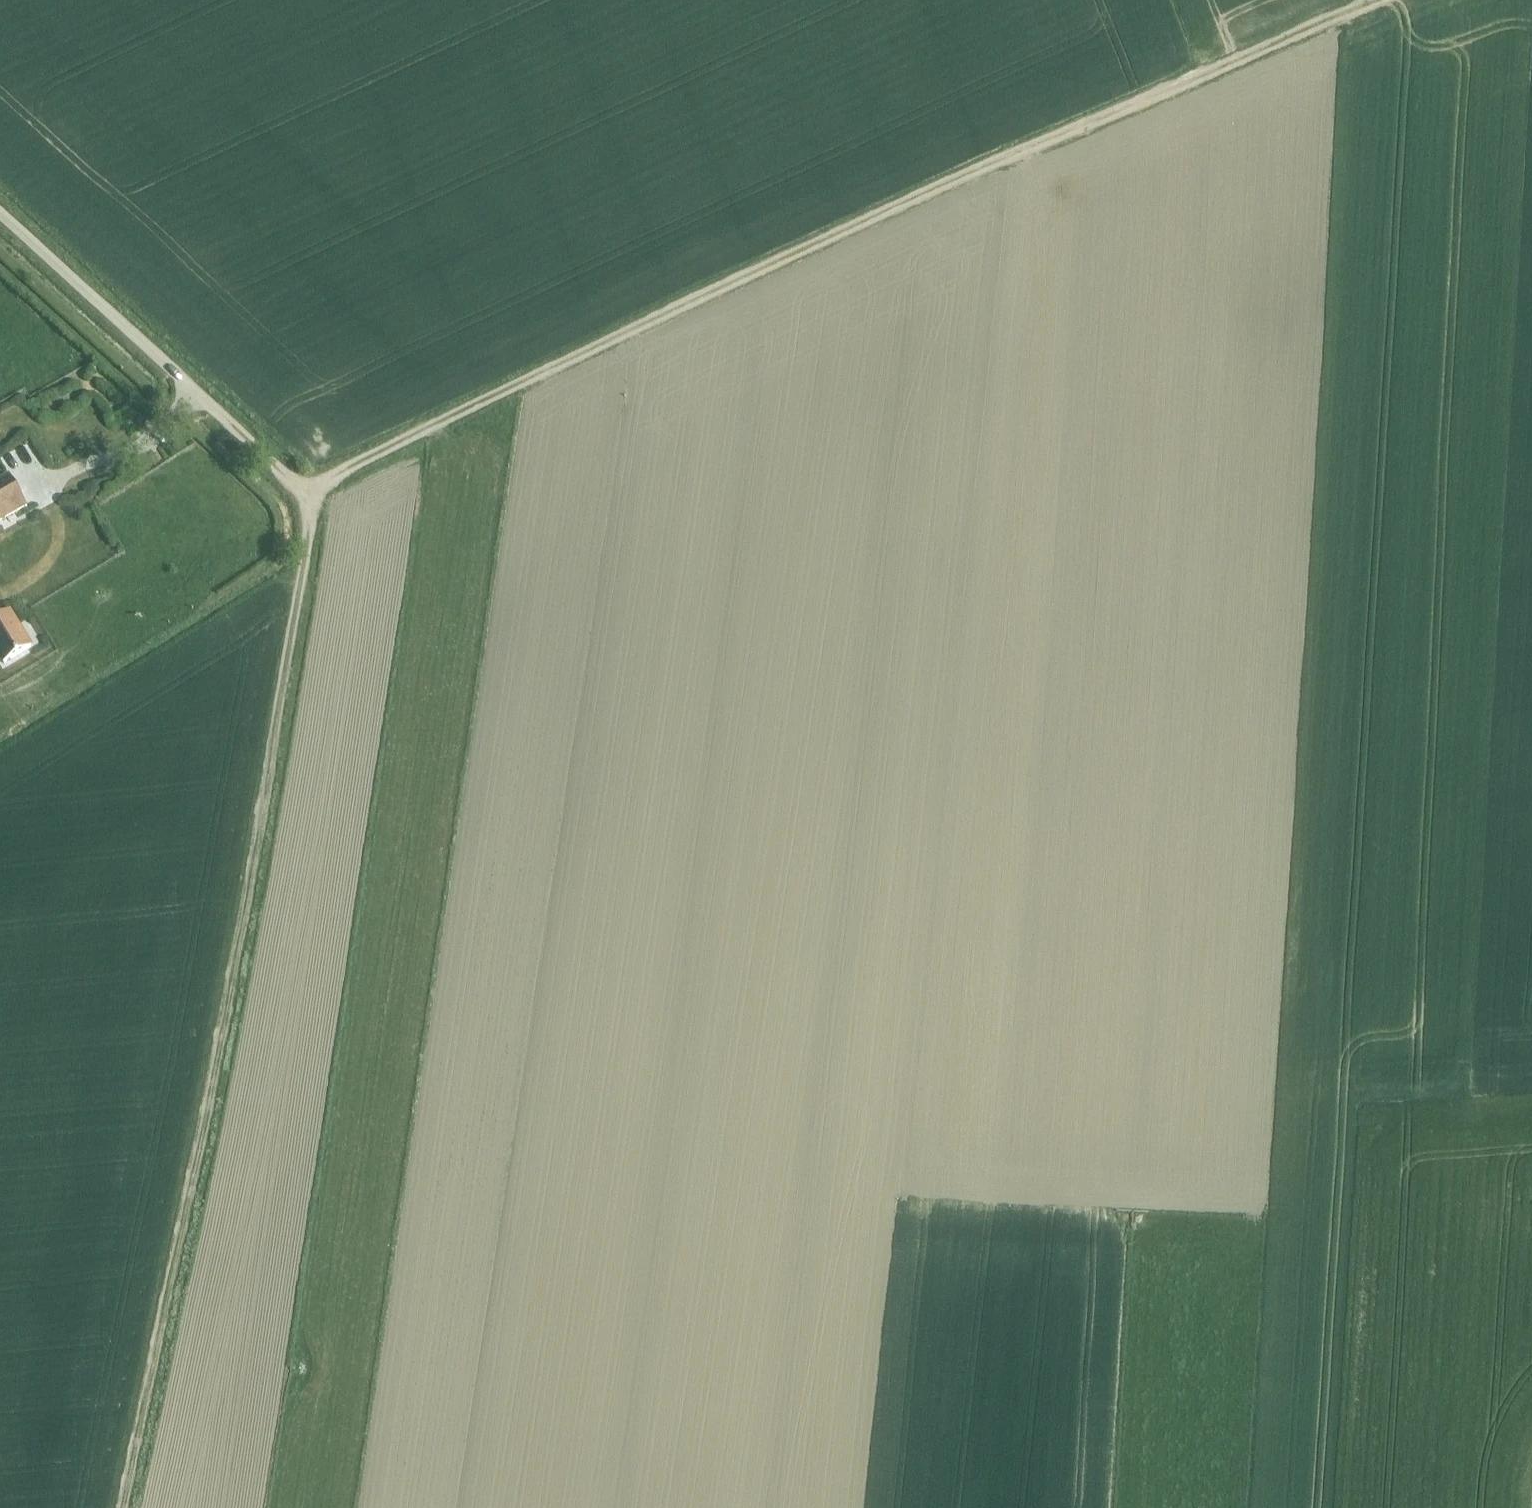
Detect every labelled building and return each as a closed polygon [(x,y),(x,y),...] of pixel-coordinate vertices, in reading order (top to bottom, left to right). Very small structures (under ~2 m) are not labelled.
[(30,509),(13,480),(0,487),(0,526),(30,509)] [(0,621),(0,659),(8,670),(33,651),(7,616),(0,621)]
